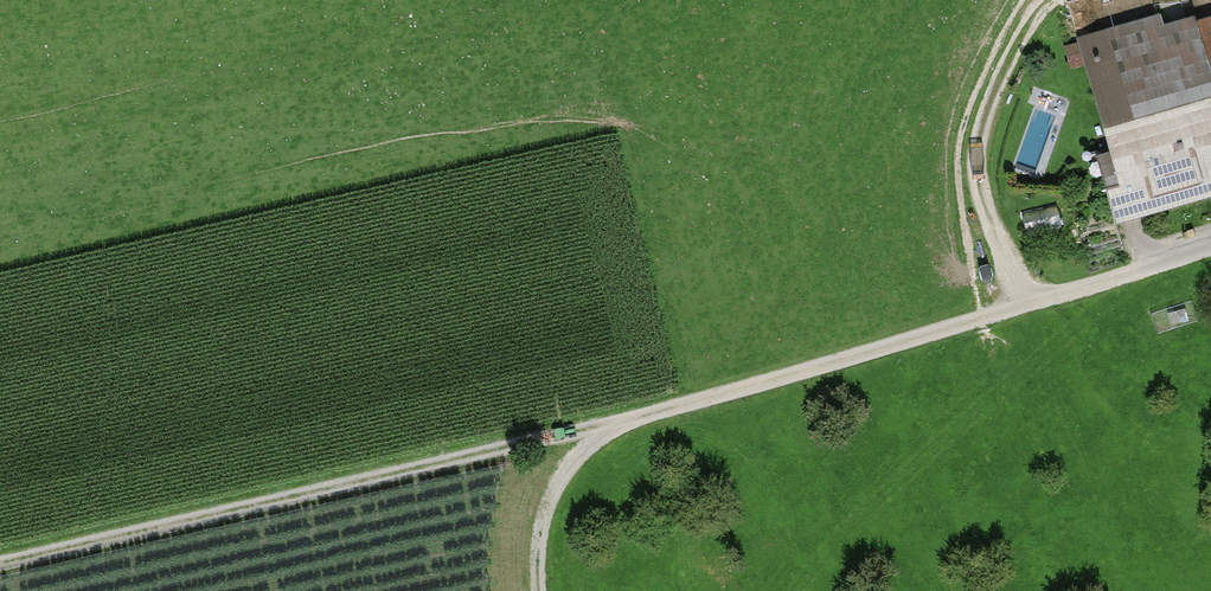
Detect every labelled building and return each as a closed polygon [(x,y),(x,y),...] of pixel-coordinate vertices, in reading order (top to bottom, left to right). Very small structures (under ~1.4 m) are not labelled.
[(1210,175),(1210,21),(1162,36),(1154,8),(1076,31),(1125,200),(1210,175)]
